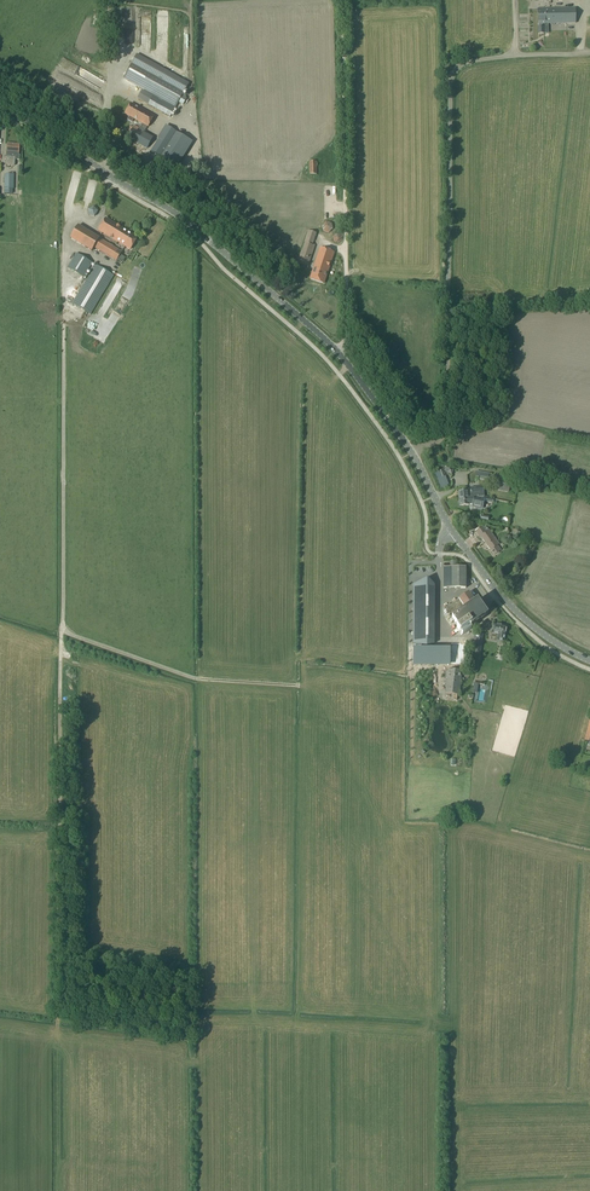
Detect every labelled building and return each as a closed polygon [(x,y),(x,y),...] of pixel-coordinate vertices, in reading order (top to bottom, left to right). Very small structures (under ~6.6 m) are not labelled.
[(538,9),(538,17),(538,24),(543,24),(575,23),(575,9),(538,9)] [(138,49),(148,49),(148,19),(139,19),(138,49)] [(189,84),(137,55),(123,79),(153,96),(148,105),(170,118),(175,109),(174,109),(175,109),(170,106),(171,106),(175,108),(178,102),(183,105),(186,98),(182,96),(189,84)] [(154,117),(131,104),(124,114),(129,117),(128,120),(132,122),(134,119),(148,128),(154,117)] [(170,129),(170,128),(166,126),(151,152),(174,166),(189,140),(176,133),(176,132),(170,129)] [(128,138),(147,149),(153,138),(133,128),(128,138)] [(20,146),(7,144),(5,165),(15,166),(15,160),(20,160),(20,156),(19,156),(20,146)] [(14,175),(4,175),(4,199),(14,199),(14,189),(14,175)] [(86,216),(92,218),(95,209),(89,207),(86,216)] [(137,238),(106,219),(98,231),(130,250),(137,238)] [(326,219),(319,221),(321,231),(329,229),(326,219)] [(302,251),(300,256),(297,255),(294,263),(298,264),(297,264),(308,267),(314,246),(312,246),(316,234),(308,231),(304,243),(301,242),(305,230),(274,220),(267,241),(298,251),(298,250),(302,251)] [(78,226),(70,239),(92,252),(94,248),(117,261),(122,252),(99,239),(99,238),(78,226)] [(335,232),(331,237),(336,241),(340,237),(335,232)] [(310,280),(323,284),(334,253),(320,248),(310,280)] [(84,278),(92,263),(76,254),(67,269),(84,278)] [(96,266),(79,294),(73,305),(90,315),(114,276),(96,266)] [(115,280),(103,304),(108,307),(111,302),(109,301),(119,282),(115,280)] [(51,311),(52,302),(41,301),(41,310),(51,311)] [(489,474),(481,472),(479,480),(488,482),(489,474)] [(512,481),(499,478),(496,486),(510,489),(512,481)] [(468,492),(458,493),(459,499),(472,498),(478,498),(484,499),(484,498),(488,499),(493,500),(484,498),(483,487),(471,488),(471,492),(468,492)] [(460,506),(465,506),(469,505),(472,505),(472,506),(482,508),(484,499),(478,498),(472,498),(459,499),(460,506)] [(482,538),(491,551),(496,547),(492,542),(495,540),(489,531),(485,527),(483,529),(482,527),(475,532),(480,539),(482,538)] [(466,589),(466,568),(443,568),(443,589),(466,589)] [(413,585),(413,644),(433,644),(434,644),(434,585),(434,586),(427,591),(413,585)] [(487,616),(477,601),(475,602),(469,593),(445,610),(458,628),(457,629),(460,633),(470,626),(471,627),(487,616)] [(507,627),(493,624),(492,634),(499,635),(498,641),(504,642),(505,636),(507,627)] [(483,634),(473,632),(471,642),(476,643),(473,655),(479,656),(480,651),(478,650),(480,639),(482,639),(483,634)] [(459,696),(462,671),(448,670),(447,672),(446,672),(446,678),(447,678),(445,694),(459,696)]
